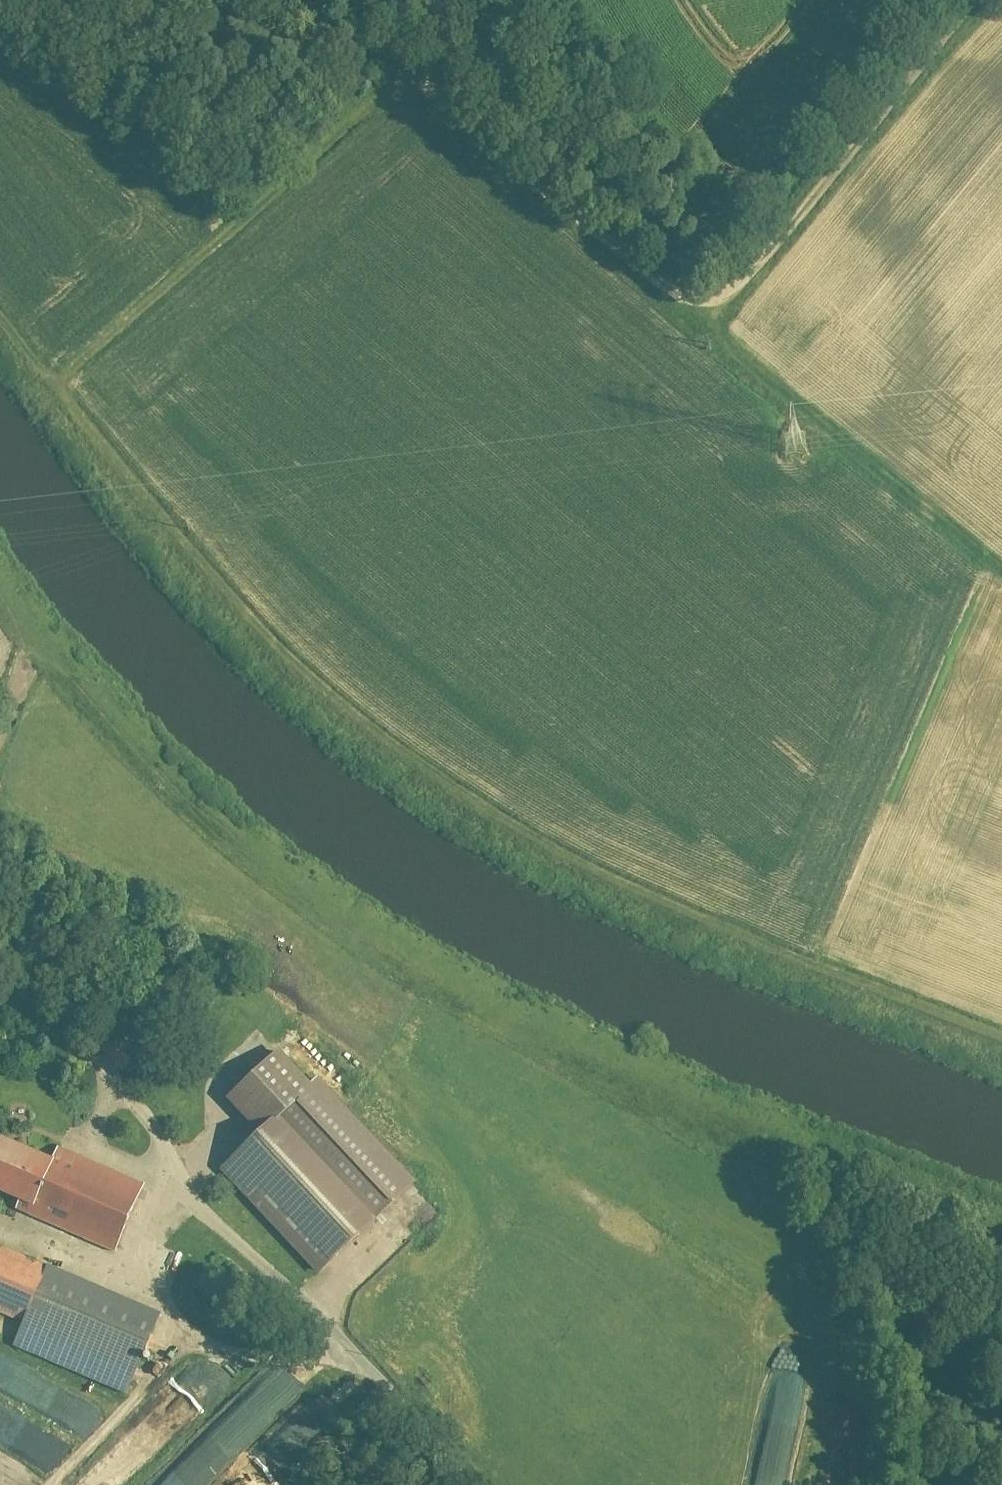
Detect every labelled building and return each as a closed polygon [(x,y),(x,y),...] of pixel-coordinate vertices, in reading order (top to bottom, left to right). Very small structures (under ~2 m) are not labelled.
[(117,1034),(100,1056),(128,1078),(145,1056),(117,1034)] [(286,1044),(234,1094),(268,1129),(222,1174),(321,1275),(419,1179),(286,1044)] [(0,1150),(0,1202),(114,1250),(137,1197),(4,1140),(0,1150)] [(11,1354),(123,1400),(158,1316),(46,1270),(42,1281),(0,1263),(0,1319),(22,1328),(11,1354)]
